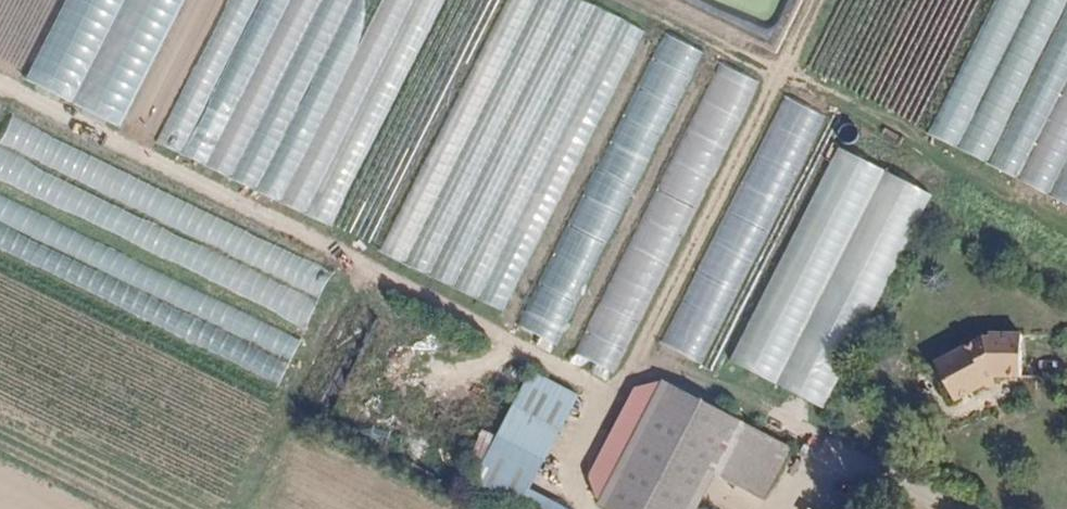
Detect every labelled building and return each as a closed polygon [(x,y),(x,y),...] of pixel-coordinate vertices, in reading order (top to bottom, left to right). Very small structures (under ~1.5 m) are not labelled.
[(126,130),(186,0),(68,0),(29,85),(126,130)] [(440,0),(228,0),(162,153),(334,227),(361,166),(367,169),(440,0)] [(507,316),(642,30),(579,0),(512,0),(428,179),(371,153),(333,234),(507,316)] [(938,149),(1066,201),(1066,0),(999,0),(938,149)] [(657,30),(523,330),(565,349),(698,48),(657,30)] [(580,357),(622,376),(755,78),(713,59),(580,357)] [(713,367),(820,111),(776,93),(669,349),(713,367)] [(309,325),(334,269),(105,166),(108,158),(9,113),(0,133),(0,186),(309,325)] [(829,411),(925,192),(889,176),(892,171),(832,145),(734,369),(829,411)] [(304,335),(0,199),(0,257),(282,383),(304,335)] [(962,319),(915,346),(936,380),(968,362),(965,358),(972,355),(1003,353),(1000,311),(969,313),(968,318),(962,319)] [(809,436),(687,374),(623,492),(657,508),(711,508),(737,461),(784,484),(809,436)] [(568,450),(521,427),(494,480),(550,508),(593,508),(594,505),(552,482),(568,450)] [(471,456),(483,462),(495,437),(483,432),(471,456)]
